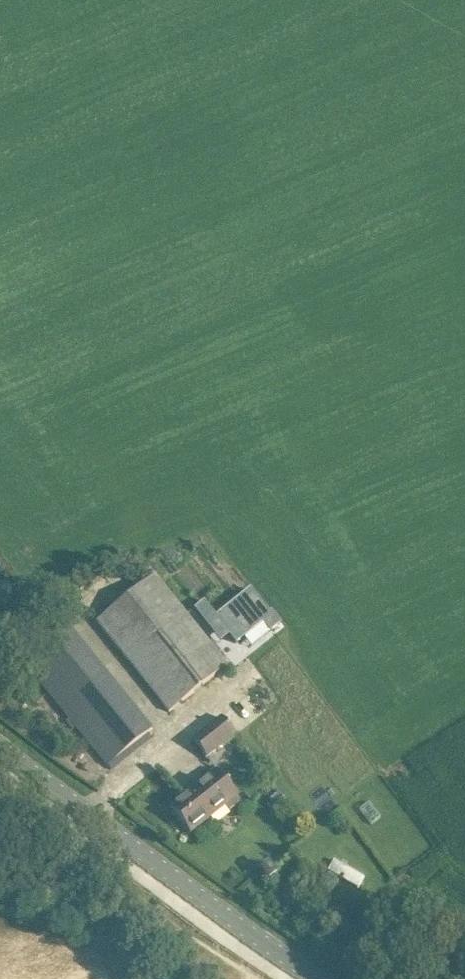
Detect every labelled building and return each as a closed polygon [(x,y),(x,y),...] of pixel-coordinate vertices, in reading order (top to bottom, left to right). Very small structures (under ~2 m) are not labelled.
[(96,623),(169,713),(227,667),(154,576),(96,623)] [(203,604),(194,611),(201,621),(211,613),(203,604)] [(216,635),(236,660),(270,633),(250,607),(223,628),(215,618),(206,626),(214,637),(216,635)] [(68,624),(38,648),(23,661),(111,770),(150,739),(148,736),(154,730),(68,624)] [(236,736),(224,720),(195,741),(207,757),(236,736)] [(230,811),(241,802),(216,771),(169,808),(190,835),(226,806),(230,811)]
